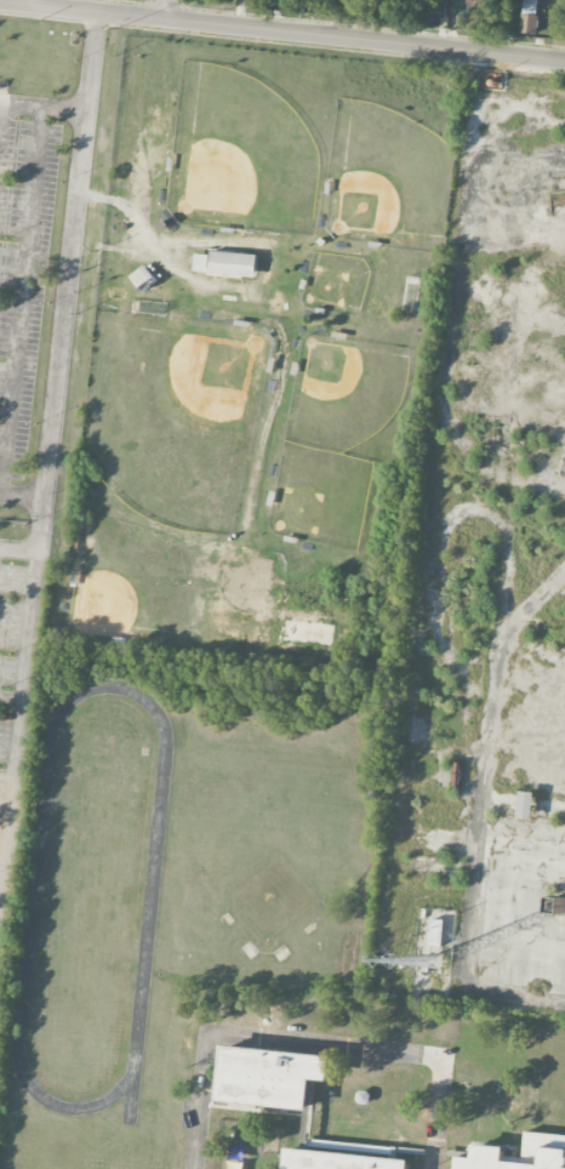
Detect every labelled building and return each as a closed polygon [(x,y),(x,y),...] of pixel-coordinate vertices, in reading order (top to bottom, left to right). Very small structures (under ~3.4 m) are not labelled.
[(536,34),(537,0),(523,0),(521,33),(536,34)] [(258,256),(211,250),(210,256),(195,254),(193,272),(255,279),(258,256)] [(132,274),(141,291),(155,283),(147,266),(132,274)] [(519,818),(531,819),(532,793),(520,792),(519,818)] [(310,1110),(314,1078),(327,1080),(330,1055),(222,1044),(216,1100),(310,1110)] [(524,1130),(521,1159),(503,1158),(504,1146),(473,1144),(470,1157),(457,1154),(456,1168),(564,1168),(564,1134),(524,1130)] [(409,1159),(286,1147),(284,1168),(408,1168),(409,1159)]
